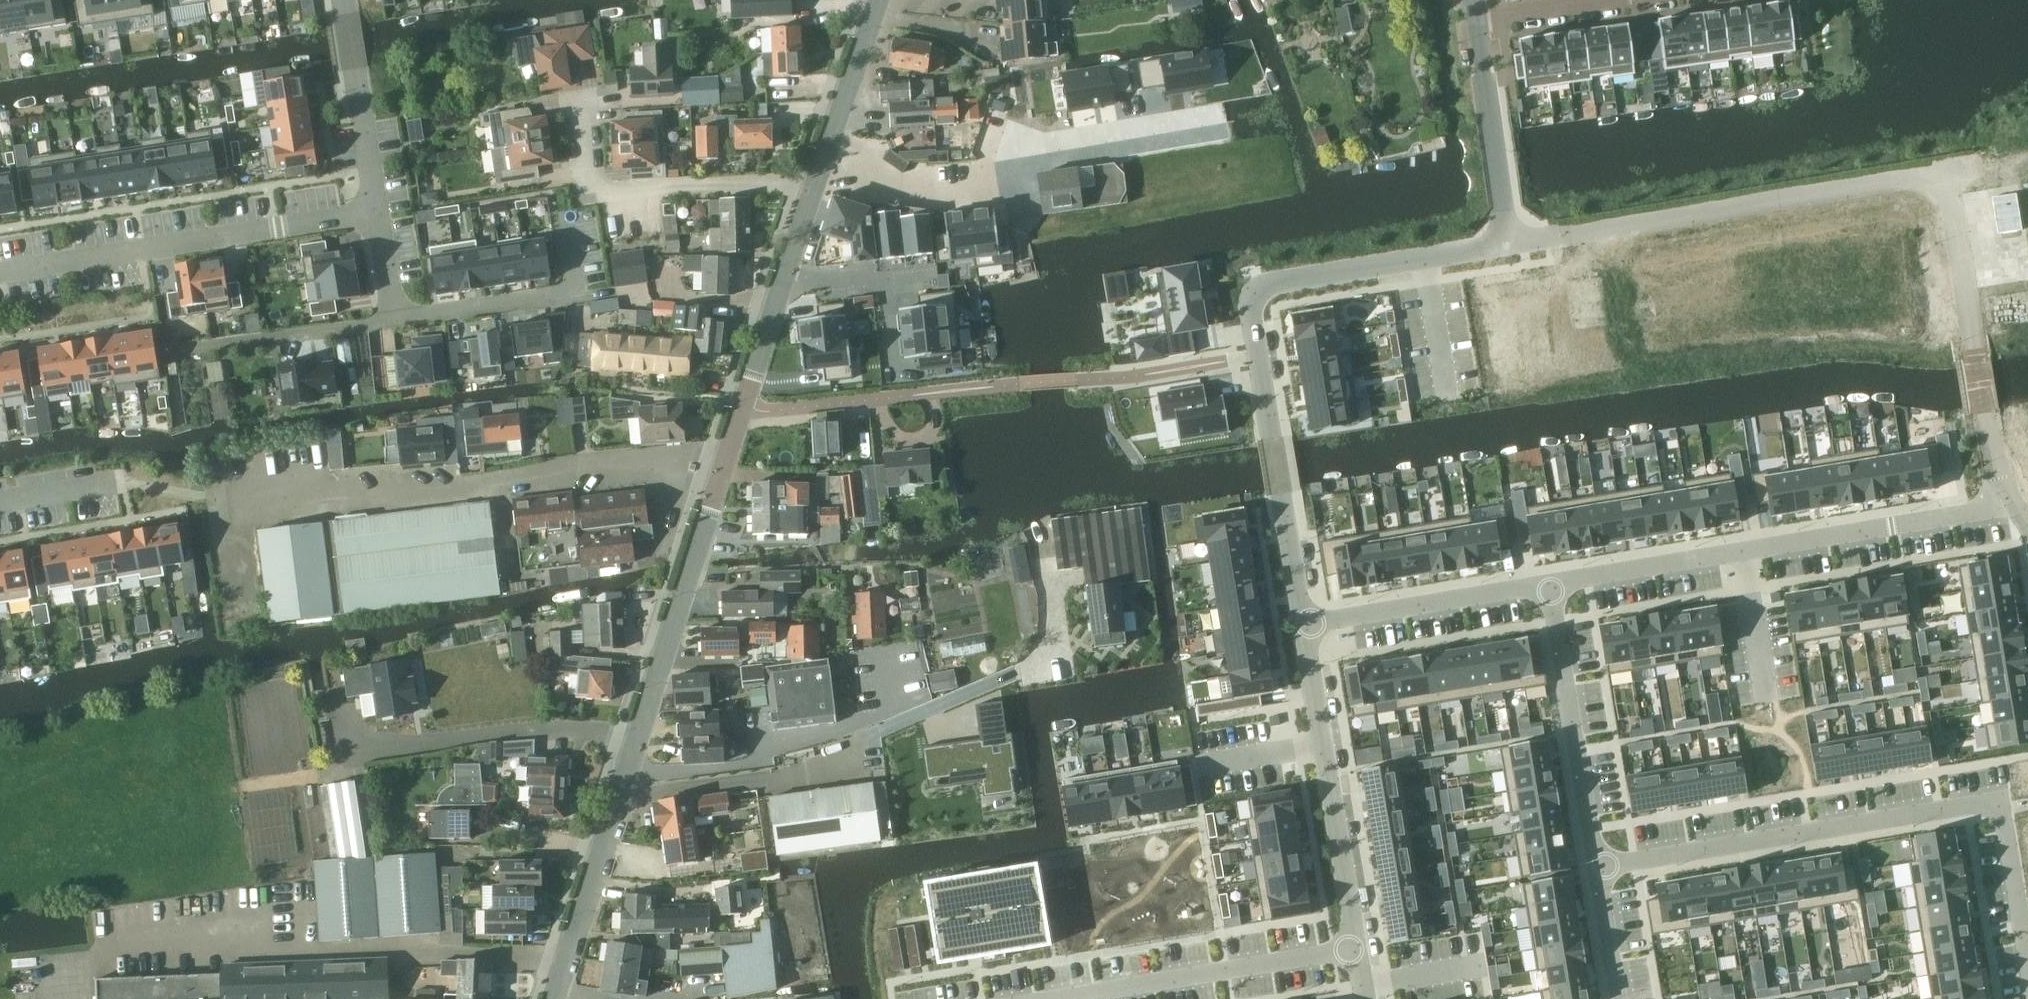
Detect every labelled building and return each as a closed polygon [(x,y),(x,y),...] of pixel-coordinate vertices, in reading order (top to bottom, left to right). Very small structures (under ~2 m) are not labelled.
[(0,4),(0,35),(30,30),(25,0),(0,0),(0,1),(0,4)] [(30,30),(67,24),(64,0),(25,0),(30,30)] [(80,27),(117,21),(114,0),(75,0),(80,27)] [(117,21),(155,15),(153,0),(114,0),(117,21)] [(171,9),(206,3),(207,3),(207,1),(207,0),(169,0),(171,9)] [(733,6),(735,21),(793,16),(791,0),(715,0),(716,7),(733,6)] [(997,3),(1002,3),(1005,26),(1055,21),(1053,0),(997,0),(997,3)] [(1351,2),(1337,5),(1343,31),(1357,28),(1351,2)] [(1788,2),(1767,5),(1774,55),(1796,51),(1795,41),(1802,40),(1799,15),(1791,16),(1789,2),(1788,2)] [(314,3),(302,5),(304,12),(316,10),(314,3)] [(1752,58),(1774,55),(1767,5),(1745,8),(1752,53),(1752,58)] [(1752,53),(1745,8),(1724,11),(1730,56),(1752,53)] [(316,10),(304,12),(305,20),(317,18),(316,10)] [(1703,14),(1710,64),(1731,61),(1730,56),(1724,11),(1703,14)] [(1681,17),(1688,67),(1710,64),(1703,14),(1681,17)] [(1653,60),(1650,60),(1650,61),(1654,93),(1669,91),(1666,70),(1688,67),(1681,17),(1659,20),(1659,23),(1660,32),(1662,40),(1663,49),(1664,58),(1653,60)] [(1002,50),(1003,63),(1057,57),(1059,57),(1056,21),(1055,21),(1005,26),(1007,49),(1002,50)] [(1660,32),(1659,23),(1648,24),(1650,33),(1660,32)] [(1629,25),(1606,28),(1612,73),(1612,77),(1613,77),(1636,74),(1634,62),(1633,53),(1631,45),(1630,36),(1629,27),(1629,25)] [(1630,36),(1641,34),(1640,25),(1629,27),(1630,36)] [(515,39),(514,55),(519,67),(541,64),(542,69),(546,91),(573,87),(569,61),(568,55),(577,54),(578,60),(594,57),(589,27),(543,34),(546,49),(541,50),(535,36),(515,39)] [(771,45),(772,54),(774,53),(803,51),(801,28),(766,30),(767,45),(771,45)] [(1612,73),(1606,28),(1585,31),(1591,76),(1592,76),(1612,73)] [(1591,76),(1585,31),(1563,34),(1570,83),(1592,80),(1593,80),(1592,76),(1591,76)] [(1650,33),(1651,42),(1662,40),(1660,32),(1650,33)] [(1563,34),(1542,37),(1549,86),(1570,83),(1563,34)] [(1630,36),(1632,45),(1642,43),(1641,34),(1630,36)] [(1526,90),(1549,86),(1542,37),(1519,40),(1521,54),(1514,55),(1517,79),(1517,80),(1525,79),(1526,90)] [(120,38),(109,39),(110,50),(122,49),(120,38)] [(927,69),(942,71),(944,52),(930,48),(930,44),(894,40),(893,44),(891,44),(888,65),(891,65),(891,70),(927,74),(927,69)] [(1663,49),(1662,40),(1651,42),(1652,51),(1663,49)] [(1644,52),(1642,43),(1632,45),(1633,54),(1644,52)] [(646,68),(632,69),(634,97),(674,95),(672,66),(670,66),(669,47),(645,49),(646,68)] [(1653,60),(1664,58),(1663,49),(1652,51),(1653,60)] [(804,77),(804,76),(803,51),(774,53),(772,54),(764,54),(766,79),(804,77)] [(1206,51),(1138,63),(1143,90),(1168,86),(1169,94),(1212,87),(1206,51)] [(1634,62),(1645,61),(1644,52),(1633,54),(1634,62)] [(1812,71),(1811,59),(1802,60),(1804,72),(1812,71)] [(1127,65),(1065,76),(1071,111),(1114,104),(1113,96),(1132,92),(1127,65)] [(291,66),(254,72),(254,73),(260,107),(269,106),(308,100),(304,76),(293,78),(291,68),(291,66)] [(1009,76),(985,79),(988,94),(1011,91),(1009,76)] [(682,83),(684,108),(720,105),(719,80),(682,83)] [(890,104),(910,103),(910,102),(910,100),(934,98),(933,80),(908,81),(880,84),(881,105),(890,104)] [(743,85),(722,85),(722,104),(744,103),(743,85)] [(156,89),(148,90),(151,104),(159,103),(156,89)] [(233,98),(225,100),(227,112),(235,110),(233,98)] [(955,99),(947,99),(922,101),(924,127),(957,124),(955,99)] [(1526,99),(1518,100),(1519,109),(1519,112),(1528,111),(1526,99)] [(308,100),(269,106),(272,126),(311,120),(308,100)] [(892,129),(924,127),(922,101),(910,102),(910,103),(890,104),(892,129)] [(124,104),(116,105),(117,117),(125,115),(124,104)] [(480,116),(482,127),(492,127),(496,149),(553,140),(549,117),(532,120),(530,108),(480,116)] [(235,110),(227,112),(229,123),(237,122),(235,110)] [(637,121),(613,123),(615,146),(665,142),(663,110),(636,112),(637,121)] [(736,138),(737,150),(772,148),(770,121),(736,123),(736,115),(717,115),(717,126),(718,126),(719,138),(736,138)] [(408,121),(407,121),(410,141),(411,143),(412,143),(424,141),(421,119),(408,121)] [(272,126),(260,128),(263,149),(266,148),(275,147),(314,140),(311,120),(272,126)] [(719,159),(719,138),(718,126),(717,126),(697,127),(698,159),(699,159),(719,159)] [(211,130),(187,134),(187,139),(195,184),(219,180),(218,171),(217,163),(215,155),(214,148),(213,140),(211,130)] [(166,137),(142,141),(142,145),(150,191),(174,187),(167,142),(166,137)] [(225,138),(213,140),(214,148),(226,146),(225,138)] [(187,139),(167,142),(174,187),(195,184),(187,139)] [(275,147),(266,148),(270,172),(286,169),(288,178),(306,175),(305,166),(318,164),(314,140),(275,147)] [(491,150),(492,154),(497,185),(535,179),(533,167),(540,166),(556,163),(553,144),(553,140),(496,149),(491,150)] [(240,141),(232,142),(234,154),(242,153),(240,141)] [(665,142),(615,146),(616,169),(637,167),(638,180),(675,177),(675,169),(667,170),(665,142)] [(121,144),(97,148),(97,153),(104,198),(129,194),(122,149),(121,144)] [(142,145),(122,149),(129,194),(150,191),(142,145)] [(226,146),(214,148),(215,155),(227,153),(226,146)] [(890,149),(883,159),(903,173),(910,163),(890,149)] [(936,150),(928,150),(929,160),(929,163),(949,162),(948,151),(936,152),(936,150)] [(76,151),(53,155),(61,205),(84,201),(77,156),(76,151)] [(14,152),(6,153),(8,165),(11,165),(16,164),(14,152)] [(97,153),(77,156),(84,201),(104,198),(97,153)] [(227,153),(215,155),(217,163),(228,161),(227,153)] [(242,153),(234,154),(236,166),(244,165),(242,153)] [(53,155),(29,159),(31,168),(32,176),(33,184),(34,192),(36,200),(37,209),(61,205),(53,155)] [(228,161),(217,163),(218,171),(230,169),(228,161)] [(1043,216),(1126,205),(1121,166),(1038,177),(1043,216)] [(31,168),(19,170),(20,178),(32,176),(31,168)] [(0,175),(0,215),(19,212),(12,173),(0,175)] [(32,176),(20,178),(21,186),(33,184),(32,176)] [(33,184),(21,186),(22,194),(34,192),(33,184)] [(34,192),(22,194),(24,202),(36,200),(34,192)] [(434,193),(421,195),(422,206),(423,206),(439,204),(438,196),(434,193)] [(711,213),(721,212),(721,222),(735,221),(736,229),(748,228),(747,199),(710,201),(711,213)] [(833,203),(814,258),(815,268),(820,267),(876,262),(876,261),(869,208),(869,205),(862,206),(861,208),(834,199),(833,203)] [(528,200),(517,202),(518,209),(529,208),(528,200)] [(505,204),(494,205),(495,213),(506,211),(505,204)] [(460,205),(448,207),(449,215),(461,213),(460,205)] [(494,205),(482,207),(483,215),(495,213),(494,205)] [(974,211),(969,212),(974,258),(976,268),(1014,263),(1010,226),(997,228),(995,209),(990,209),(990,206),(974,208),(974,211)] [(448,207),(436,209),(437,216),(449,215),(448,207)] [(870,208),(869,208),(876,261),(882,260),(924,255),(933,254),(929,220),(928,215),(870,208)] [(948,234),(935,235),(938,262),(974,258),(969,212),(967,212),(966,209),(950,211),(950,214),(945,214),(948,234)] [(664,218),(666,240),(679,239),(676,217),(664,218)] [(749,250),(748,228),(736,229),(735,221),(721,222),(722,230),(716,230),(710,230),(710,252),(722,251),(749,250)] [(522,239),(500,243),(500,248),(506,282),(528,279),(523,244),(522,239)] [(679,247),(679,239),(666,240),(667,249),(679,247)] [(545,240),(523,244),(528,279),(551,275),(545,240)] [(327,241),(301,245),(303,257),(307,282),(317,280),(358,274),(354,249),(329,253),(327,241)] [(476,242),(454,245),(461,289),(483,286),(478,251),(476,242)] [(454,245),(431,249),(438,293),(461,289),(454,245)] [(500,248),(478,251),(483,286),(506,282),(500,248)] [(644,250),(613,255),(617,285),(648,280),(644,250)] [(703,297),(732,297),(733,260),(703,260),(703,255),(685,255),(685,272),(703,271),(703,297)] [(224,259),(200,262),(208,313),(232,309),(244,307),(240,282),(228,284),(224,259)] [(180,291),(168,293),(172,319),(184,317),(208,313),(200,262),(176,266),(180,291)] [(1164,273),(1158,274),(1172,357),(1197,352),(1194,332),(1193,328),(1210,326),(1213,325),(1210,304),(1207,305),(1202,305),(1201,300),(1200,294),(1199,292),(1199,289),(1204,288),(1207,287),(1207,284),(1204,269),(1203,266),(1200,267),(1164,273)] [(321,302),(311,304),(313,317),(338,313),(336,301),(361,297),(358,274),(317,280),(321,302)] [(901,314),(898,315),(900,331),(903,331),(903,335),(959,328),(955,291),(918,295),(920,308),(900,310),(901,314)] [(619,295),(592,298),(593,308),(620,305),(619,295)] [(671,303),(655,301),(655,312),(670,314),(671,303)] [(800,326),(797,326),(799,343),(802,342),(803,345),(801,345),(801,346),(849,341),(845,303),(817,306),(819,319),(800,321),(800,326)] [(676,307),(673,330),(698,333),(696,354),(720,356),(724,323),(710,321),(704,321),(705,308),(690,306),(689,308),(676,307)] [(1331,309),(1293,316),(1297,339),(1335,333),(1331,309)] [(637,311),(621,310),(620,324),(636,326),(637,311)] [(1394,310),(1386,312),(1388,324),(1396,322),(1394,310)] [(551,321),(512,326),(516,358),(544,354),(545,364),(563,362),(566,327),(552,329),(551,321)] [(904,338),(900,339),(902,355),(905,355),(906,360),(925,357),(927,370),(963,366),(959,328),(903,335),(904,338)] [(153,330),(130,334),(137,382),(161,379),(153,330)] [(580,336),(578,365),(593,366),(596,331),(580,330),(580,336)] [(597,330),(594,363),(627,367),(629,350),(623,349),(624,345),(616,344),(618,333),(597,330)] [(475,380),(503,376),(497,332),(479,335),(480,339),(470,340),(475,380)] [(653,337),(618,333),(616,344),(624,345),(623,349),(629,350),(627,367),(648,369),(653,337)] [(1335,333),(1297,339),(1301,361),(1339,355),(1335,333)] [(1398,333),(1390,335),(1392,346),(1400,345),(1398,333)] [(130,334),(106,338),(113,382),(114,386),(137,382),(130,334)] [(673,336),(672,339),(653,337),(648,369),(688,374),(692,338),(673,336)] [(446,379),(442,344),(441,337),(425,338),(426,351),(397,354),(385,356),(389,388),(401,387),(405,386),(434,383),(434,380),(446,379)] [(106,338),(84,342),(90,380),(91,385),(113,382),(106,338)] [(1160,339),(1136,343),(1139,359),(1162,355),(1160,339)] [(462,340),(448,342),(450,352),(463,350),(462,340)] [(849,341),(801,346),(804,371),(824,369),(826,381),(853,378),(849,341)] [(84,342),(63,345),(71,393),(71,396),(92,392),(91,385),(90,380),(84,342)] [(39,352),(30,354),(31,360),(40,359),(41,366),(43,374),(44,382),(45,389),(46,397),(71,393),(63,345),(39,349),(39,351),(39,352)] [(1400,345),(1392,346),(1394,358),(1402,357),(1400,345)] [(280,346),(264,348),(265,357),(281,355),(280,346)] [(0,355),(0,368),(5,398),(27,395),(20,352),(0,355)] [(1339,355),(1301,361),(1305,384),(1343,378),(1339,355)] [(31,360),(28,361),(30,368),(41,366),(40,359),(31,360)] [(176,361),(168,362),(170,375),(178,374),(176,361)] [(312,361),(281,366),(287,405),(318,400),(318,394),(338,391),(333,363),(313,367),(312,361)] [(41,366),(30,368),(31,376),(43,374),(41,366)] [(43,374),(31,376),(32,384),(44,382),(43,374)] [(1343,378),(1305,384),(1309,406),(1347,400),(1343,378)] [(1405,378),(1397,379),(1399,391),(1407,390),(1405,378)] [(44,382),(32,384),(33,391),(45,389),(44,382)] [(1205,386),(1158,393),(1162,420),(1177,418),(1180,439),(1230,431),(1223,397),(1207,399),(1206,399),(1206,397),(1201,398),(1200,388),(1205,387),(1205,386)] [(45,389),(33,391),(35,399),(46,397),(45,389)] [(1407,390),(1399,391),(1401,403),(1409,402),(1407,390)] [(167,396),(159,398),(161,409),(169,408),(167,396)] [(588,421),(586,396),(570,398),(573,423),(588,421)] [(46,397),(35,399),(36,406),(37,418),(40,432),(40,433),(52,431),(46,397)] [(613,421),(638,419),(641,449),(683,444),(679,408),(639,412),(637,400),(611,398),(613,421)] [(1347,400),(1309,406),(1312,430),(1351,423),(1347,400)] [(36,406),(28,407),(29,419),(37,418),(36,406)] [(479,407),(463,408),(464,420),(468,456),(523,450),(518,414),(480,418),(479,407)] [(418,427),(400,429),(403,465),(444,461),(444,464),(459,463),(454,415),(417,419),(418,427)] [(2006,421),(2009,433),(2027,429),(2027,417),(2006,421)] [(855,420),(815,422),(816,457),(841,456),(840,432),(855,432),(855,420)] [(339,432),(325,433),(329,473),(343,471),(339,432)] [(1948,434),(1936,436),(1938,444),(1949,442),(1948,434)] [(1949,442),(1938,444),(1939,451),(1951,449),(1949,442)] [(1923,451),(1903,454),(1909,493),(1932,490),(1930,476),(1943,474),(1941,466),(1940,459),(1939,451),(1938,444),(1922,447),(1923,451)] [(1633,446),(1625,447),(1627,456),(1634,455),(1633,446)] [(1879,449),(1856,453),(1864,503),(1887,499),(1887,497),(1886,497),(1880,458),(1881,458),(1879,449)] [(1951,449),(1939,451),(1940,459),(1952,457),(1951,449)] [(884,466),(876,466),(879,499),(890,498),(888,485),(929,481),(926,452),(883,455),(883,456),(884,466)] [(1856,453),(1833,457),(1841,505),(1840,505),(1840,507),(1864,503),(1856,453)] [(1740,454),(1728,456),(1729,463),(1741,461),(1740,454)] [(1881,458),(1880,458),(1886,497),(1887,497),(1909,493),(1903,454),(1881,458)] [(1565,456),(1556,458),(1558,470),(1567,468),(1565,456)] [(1833,457),(1809,460),(1811,470),(1818,509),(1840,505),(1841,505),(1833,457)] [(1952,457),(1940,459),(1941,466),(1953,464),(1952,457)] [(1589,458),(1579,460),(1581,475),(1591,474),(1589,458)] [(1741,461),(1729,463),(1731,471),(1743,469),(1741,461)] [(1953,464),(1941,466),(1943,474),(1955,472),(1953,464)] [(876,466),(859,468),(860,475),(860,477),(864,515),(865,526),(882,524),(879,499),(876,466)] [(1743,469),(1731,471),(1731,473),(1732,478),(1744,476),(1743,469)] [(1811,470),(1789,474),(1795,513),(1818,509),(1811,470)] [(1768,472),(1752,475),(1757,505),(1770,503),(1772,516),(1795,513),(1789,474),(1768,477),(1768,472)] [(830,473),(822,473),(822,493),(831,493),(832,492),(840,492),(841,492),(842,503),(845,502),(847,518),(854,517),(861,516),(864,515),(860,477),(860,475),(842,477),(830,477),(830,473)] [(1731,473),(1708,477),(1716,526),(1717,526),(1739,522),(1737,508),(1736,501),(1735,493),(1733,486),(1732,478),(1731,473)] [(1744,476),(1732,478),(1733,486),(1745,484),(1744,476)] [(1708,477),(1684,481),(1686,491),(1687,491),(1694,531),(1717,527),(1717,526),(1716,526),(1708,477)] [(1428,480),(1419,482),(1420,491),(1429,490),(1428,480)] [(1321,482),(1310,484),(1312,495),(1323,493),(1321,482)] [(1745,484),(1733,486),(1735,493),(1747,491),(1745,484)] [(1664,485),(1640,489),(1648,537),(1669,533),(1671,533),(1665,494),(1664,485)] [(817,486),(754,486),(754,505),(769,505),(770,508),(788,509),(818,509),(818,486),(817,486)] [(1395,487),(1386,488),(1388,501),(1397,499),(1395,487)] [(1640,489),(1617,492),(1626,541),(1648,537),(1640,489)] [(1524,490),(1512,492),(1513,499),(1525,498),(1524,490)] [(1665,494),(1671,533),(1669,533),(1670,535),(1694,531),(1687,491),(1686,491),(1665,494)] [(1747,491),(1735,493),(1736,501),(1748,499),(1747,491)] [(573,494),(512,502),(521,572),(550,569),(552,586),(569,583),(569,581),(589,578),(587,568),(601,566),(635,562),(632,542),(650,540),(644,492),(577,501),(575,501),(574,501),(574,497),(573,494)] [(1617,492),(1595,496),(1603,544),(1604,544),(1626,541),(1617,492)] [(1595,496),(1572,500),(1580,550),(1605,546),(1604,544),(1603,544),(1595,496)] [(1525,498),(1513,499),(1514,507),(1526,505),(1525,498)] [(1748,499),(1736,501),(1737,508),(1749,506),(1748,499)] [(1572,500),(1549,504),(1557,552),(1557,554),(1580,550),(1572,500)] [(1549,504),(1527,508),(1527,513),(1529,520),(1530,528),(1531,535),(1532,543),(1535,556),(1557,552),(1549,504)] [(269,624),(499,593),(488,505),(257,534),(269,624)] [(754,536),(788,536),(788,509),(770,508),(769,505),(754,505),(754,536)] [(1526,505),(1514,507),(1515,515),(1527,513),(1527,508),(1526,505)] [(821,525),(821,527),(840,527),(840,523),(840,506),(820,508),(821,509),(818,509),(788,509),(788,536),(810,535),(810,525),(821,525)] [(1141,509),(1052,520),(1058,570),(1083,567),(1086,587),(1087,587),(1120,585),(1151,581),(1141,509)] [(1243,510),(1205,516),(1208,539),(1247,533),(1243,510)] [(1527,513),(1515,515),(1517,522),(1529,520),(1527,513)] [(1473,527),(1472,527),(1479,566),(1479,565),(1501,562),(1499,548),(1512,546),(1507,516),(1492,518),(1492,523),(1473,527)] [(1471,517),(1448,521),(1456,571),(1479,567),(1479,565),(1479,566),(1472,527),(1473,527),(1471,517)] [(1529,520),(1517,522),(1518,530),(1530,528),(1529,520)] [(1448,521),(1425,525),(1433,573),(1432,573),(1432,575),(1456,571),(1448,521)] [(179,524),(157,528),(163,565),(185,561),(179,524)] [(1425,525),(1402,528),(1410,577),(1432,573),(1433,573),(1425,525)] [(820,545),(841,543),(840,527),(821,527),(820,545)] [(157,528),(133,532),(139,569),(141,579),(165,575),(163,565),(157,528)] [(1402,528),(1379,532),(1387,581),(1389,580),(1410,577),(1402,528)] [(1530,528),(1518,530),(1519,537),(1531,535),(1530,528)] [(133,532),(112,536),(118,572),(139,569),(133,532)] [(1379,532),(1356,536),(1365,586),(1389,582),(1389,580),(1387,581),(1379,532)] [(1247,533),(1208,539),(1212,562),(1250,555),(1247,533)] [(1531,535),(1519,537),(1520,545),(1532,543),(1531,535)] [(112,536),(89,539),(97,587),(120,583),(118,572),(112,536)] [(1356,536),(1321,542),(1327,577),(1339,575),(1342,590),(1365,586),(1356,536)] [(89,539),(66,543),(72,580),(74,591),(97,587),(89,539)] [(66,543),(44,547),(46,555),(47,563),(48,571),(50,579),(51,584),(72,580),(66,543)] [(1025,546),(1009,549),(1016,583),(1031,580),(1025,546)] [(24,552),(1,555),(9,602),(32,598),(24,552)] [(0,556),(0,603),(9,602),(1,555),(0,556)] [(46,555),(34,557),(35,565),(47,563),(46,555)] [(1212,562),(1200,564),(1204,587),(1216,585),(1254,578),(1250,555),(1212,562)] [(2007,559),(1959,567),(1962,590),(2011,581),(2007,559)] [(47,563),(35,565),(37,573),(48,571),(47,563)] [(48,571),(37,573),(38,581),(50,579),(48,571)] [(920,587),(918,571),(906,573),(907,588),(920,587)] [(724,618),(772,617),(772,593),(800,593),(800,572),(761,573),(761,592),(723,593),(724,618)] [(1879,580),(1878,580),(1886,628),(1909,624),(1901,576),(1879,580)] [(1254,578),(1216,585),(1220,607),(1258,601),(1254,578)] [(1879,578),(1855,582),(1864,632),(1886,628),(1878,580),(1879,580),(1879,578)] [(50,579),(38,581),(39,588),(51,586),(51,584),(50,579)] [(2011,581),(1962,590),(1966,612),(2014,604),(2011,581)] [(1855,582),(1831,586),(1832,588),(1832,587),(1841,636),(1864,632),(1855,582)] [(1120,585),(1087,587),(1095,648),(1127,644),(1126,631),(1138,629),(1136,612),(1123,614),(1120,585)] [(51,586),(39,588),(41,596),(52,594),(51,586)] [(1917,586),(1909,587),(1911,599),(1919,598),(1917,586)] [(1832,588),(1810,591),(1818,639),(1841,636),(1832,587),(1832,588)] [(1810,591),(1787,595),(1795,643),(1818,639),(1810,591)] [(596,604),(583,605),(584,625),(600,624),(600,623),(609,622),(609,626),(624,625),(622,604),(622,592),(606,593),(603,594),(600,596),(598,598),(596,601),(596,604)] [(859,639),(885,638),(883,593),(857,594),(859,639)] [(922,610),(921,597),(901,599),(902,612),(922,610)] [(1919,598),(1911,599),(1913,611),(1921,609),(1919,598)] [(1258,601),(1220,607),(1224,630),(1262,624),(1258,601)] [(48,604),(40,605),(43,625),(51,623),(48,604)] [(2014,604),(1966,612),(1970,635),(2018,627),(2018,626),(2014,604)] [(40,605),(32,606),(35,626),(43,625),(40,605)] [(1715,607),(1693,611),(1701,659),(1724,655),(1715,607)] [(1671,615),(1670,615),(1678,663),(1701,659),(1693,611),(1671,615)] [(524,622),(522,613),(513,615),(515,624),(524,622)] [(1670,613),(1646,617),(1655,667),(1678,663),(1670,615),(1671,615),(1670,613)] [(1646,617),(1623,621),(1623,622),(1624,622),(1632,670),(1655,667),(1646,617)] [(179,618),(172,619),(174,631),(181,630),(179,618)] [(625,646),(625,642),(624,625),(609,626),(609,622),(600,623),(600,624),(584,625),(585,630),(585,639),(586,644),(602,643),(602,648),(625,646)] [(739,644),(775,642),(774,622),(750,623),(751,627),(738,627),(738,629),(703,631),(704,655),(739,653),(739,644)] [(1623,622),(1601,626),(1609,674),(1632,670),(1624,622),(1623,622)] [(1262,624),(1224,630),(1227,653),(1265,646),(1262,624)] [(789,659),(820,658),(820,626),(789,626),(789,659)] [(2018,627),(1970,635),(1974,658),(2024,650),(2020,626),(2018,626),(2018,627)] [(524,631),(512,632),(514,644),(516,662),(528,660),(524,631)] [(550,632),(551,657),(573,657),(572,631),(550,632)] [(1925,631),(1917,632),(1919,644),(1927,643),(1925,631)] [(987,650),(985,636),(941,644),(943,658),(987,650)] [(1539,636),(1518,640),(1526,688),(1548,685),(1539,636)] [(1518,640),(1496,643),(1504,692),(1526,688),(1518,640)] [(1496,643),(1475,647),(1483,696),(1504,692),(1496,643)] [(1927,643),(1919,644),(1921,656),(1929,654),(1927,643)] [(1265,646),(1227,653),(1231,675),(1269,669),(1265,646)] [(1475,647),(1453,650),(1461,699),(1483,696),(1475,647)] [(1453,650),(1432,654),(1440,703),(1461,699),(1453,650)] [(2024,650),(1974,658),(1978,681),(2026,673),(2026,674),(2027,673),(2024,650)] [(1432,654),(1410,658),(1418,706),(1440,703),(1432,654)] [(611,685),(612,674),(610,674),(611,660),(572,658),(572,659),(548,659),(547,672),(548,680),(555,679),(556,673),(579,674),(578,698),(610,700),(610,697),(614,695),(614,687),(611,685)] [(1410,658),(1388,661),(1395,700),(1395,701),(1396,710),(1418,706),(1410,658)] [(405,660),(344,670),(348,698),(376,693),(380,718),(413,713),(412,703),(418,702),(417,698),(420,693),(419,686),(415,682),(414,678),(408,679),(405,660)] [(768,667),(772,706),(774,731),(838,723),(830,661),(768,667)] [(1388,661),(1367,665),(1373,704),(1375,704),(1395,701),(1395,700),(1388,661)] [(764,664),(741,666),(744,688),(767,685),(764,664)] [(1367,665),(1345,668),(1353,717),(1377,713),(1375,704),(1373,704),(1367,665)] [(958,687),(955,668),(929,674),(933,692),(958,687)] [(1269,669),(1231,675),(1235,698),(1237,698),(1245,697),(1253,695),(1261,694),(1273,692),(1269,669)] [(1978,681),(1982,704),(1991,702),(2027,696),(2027,685),(2026,674),(2026,673),(1978,681)] [(708,691),(720,690),(719,676),(674,679),(676,706),(709,703),(708,691)] [(1926,677),(1918,678),(1920,690),(1928,689),(1926,677)] [(1907,683),(1895,685),(1897,693),(1908,691),(1907,683)] [(1895,685),(1884,687),(1885,695),(1897,693),(1895,685)] [(766,687),(750,689),(752,707),(768,704),(766,687)] [(1928,689),(1920,690),(1922,702),(1930,700),(1928,689)] [(1862,691),(1850,693),(1852,701),(1863,699),(1862,691)] [(1850,693),(1839,695),(1840,703),(1852,701),(1850,693)] [(1261,694),(1253,695),(1255,707),(1263,706),(1261,694)] [(1253,695),(1245,697),(1247,709),(1255,707),(1253,695)] [(1828,696),(1816,699),(1817,707),(1829,705),(1828,696)] [(1913,696),(1901,698),(1902,706),(1914,704),(1913,696)] [(1991,702),(1994,723),(1995,725),(2027,719),(2027,696),(1991,702)] [(1245,697),(1237,698),(1239,710),(1247,709),(1245,697)] [(1235,698),(1229,699),(1231,711),(1239,710),(1237,698),(1235,698)] [(1901,698),(1889,700),(1891,708),(1902,706),(1901,698)] [(1229,699),(1221,700),(1223,713),(1231,711),(1229,699)] [(1221,700),(1213,702),(1215,714),(1223,713),(1221,700)] [(976,741),(924,748),(924,752),(930,751),(933,775),(986,767),(989,792),(1013,789),(1014,793),(1016,792),(1012,770),(1017,770),(1012,733),(1008,734),(1003,701),(977,705),(982,742),(976,743),(976,741)] [(1213,702),(1205,703),(1207,715),(1215,714),(1213,702)] [(1205,703),(1197,704),(1199,716),(1207,715),(1205,703)] [(1875,703),(1863,705),(1864,713),(1876,711),(1875,703)] [(1863,705),(1851,707),(1853,715),(1864,713),(1863,705)] [(684,739),(687,739),(718,737),(717,723),(739,722),(738,708),(716,710),(716,714),(683,717),(684,739)] [(1837,709),(1825,711),(1827,719),(1838,717),(1837,709)] [(1825,711),(1814,713),(1815,721),(1827,719),(1825,711)] [(1721,714),(1710,716),(1711,724),(1723,722),(1721,714)] [(1699,718),(1687,720),(1688,728),(1700,726),(1699,718)] [(1985,724),(1989,749),(2027,742),(2027,719),(1995,725),(1994,723),(1985,724)] [(1687,720),(1675,722),(1677,730),(1688,728),(1687,720)] [(1940,721),(1932,722),(1934,734),(1942,733),(1940,721)] [(1543,726),(1532,728),(1533,736),(1545,734),(1543,726)] [(1654,726),(1642,728),(1643,736),(1655,734),(1654,726)] [(1728,727),(1716,729),(1718,737),(1730,735),(1728,727)] [(1927,727),(1907,730),(1913,765),(1932,762),(1927,727)] [(1532,728),(1520,730),(1521,738),(1533,736),(1532,728)] [(1642,728),(1630,730),(1632,738),(1643,736),(1642,728)] [(1716,729),(1705,731),(1706,739),(1718,737),(1716,729)] [(1907,730),(1888,733),(1894,768),(1913,765),(1907,730)] [(1501,733),(1489,735),(1491,743),(1502,741),(1501,733)] [(1888,733),(1869,737),(1874,772),(1894,768),(1888,733)] [(1942,733),(1934,734),(1936,746),(1944,744),(1942,733)] [(1690,734),(1679,735),(1680,744),(1692,742),(1690,734)] [(1489,735),(1478,737),(1479,745),(1491,743),(1489,735)] [(1679,735),(1667,737),(1668,745),(1680,744),(1679,735)] [(748,736),(740,736),(740,744),(748,744),(748,736)] [(721,737),(718,737),(687,739),(689,764),(723,761),(721,737)] [(1869,737),(1849,740),(1855,775),(1874,772),(1869,737)] [(533,739),(503,743),(503,757),(529,758),(527,785),(533,785),(567,787),(569,756),(535,755),(536,739),(533,739)] [(1549,739),(1500,748),(1504,769),(1552,761),(1549,739)] [(1458,740),(1446,742),(1448,750),(1459,748),(1458,740)] [(1652,740),(1641,742),(1642,750),(1654,748),(1652,740)] [(1849,740),(1830,743),(1836,778),(1855,775),(1849,740)] [(503,758),(503,757),(503,743),(491,742),(490,760),(503,761),(503,758)] [(1446,742),(1435,744),(1436,752),(1448,750),(1446,742)] [(1641,742),(1629,744),(1630,752),(1642,750),(1641,742)] [(1830,743),(1811,746),(1816,781),(1836,778),(1830,743)] [(1944,744),(1936,746),(1938,759),(1950,756),(1948,744),(1944,744)] [(1415,747),(1404,749),(1405,757),(1417,755),(1415,747)] [(1404,749),(1392,751),(1394,759),(1405,757),(1404,749)] [(1383,753),(1371,755),(1372,763),(1384,761),(1383,753)] [(1444,757),(1432,759),(1433,767),(1446,765),(1444,757)] [(1742,758),(1723,761),(1728,796),(1748,793),(1742,758)] [(1431,759),(1419,761),(1421,769),(1433,767),(1431,759)] [(1178,760),(1155,764),(1163,811),(1185,807),(1184,799),(1183,791),(1181,783),(1180,775),(1179,767),(1178,760)] [(1552,761),(1504,769),(1508,791),(1556,783),(1552,761)] [(1723,761),(1703,764),(1709,799),(1728,796),(1723,761)] [(471,805),(488,805),(488,804),(485,801),(483,783),(482,783),(481,763),(479,763),(479,764),(456,764),(456,786),(453,786),(449,788),(446,789),(444,792),(442,795),(440,798),(439,801),(439,805),(434,805),(434,811),(430,811),(430,839),(446,839),(455,840),(455,838),(471,838),(471,805)] [(1155,764),(1132,768),(1140,814),(1163,811),(1155,764)] [(1703,764),(1684,767),(1690,803),(1709,799),(1703,764)] [(1191,765),(1179,767),(1180,775),(1192,773),(1191,765)] [(1398,765),(1362,770),(1366,790),(1401,784),(1398,765)] [(1684,767),(1665,771),(1670,806),(1690,803),(1684,767)] [(1132,768),(1109,772),(1117,818),(1140,814),(1132,768)] [(1665,771),(1645,774),(1651,809),(1670,806),(1665,771)] [(1109,772),(1086,776),(1094,822),(1117,818),(1109,772)] [(1192,773),(1180,775),(1181,783),(1194,781),(1192,773)] [(1645,774),(1626,777),(1632,812),(1651,809),(1645,774)] [(1086,776),(1064,779),(1071,826),(1094,822),(1086,776)] [(1194,781),(1181,783),(1183,791),(1195,789),(1194,781)] [(355,782),(322,787),(333,860),(379,856),(370,796),(357,798),(355,782)] [(488,804),(498,801),(499,783),(483,783),(485,801),(488,804)] [(1556,783),(1508,791),(1511,814),(1521,812),(1520,811),(1559,805),(1556,783)] [(812,792),(771,798),(778,855),(882,841),(874,784),(821,791),(820,788),(812,792)] [(1401,784),(1366,790),(1369,809),(1404,803),(1401,784)] [(565,816),(567,787),(533,785),(531,814),(565,816)] [(1434,787),(1426,788),(1428,800),(1436,798),(1434,787)] [(1195,789),(1183,791),(1184,799),(1196,797),(1195,789)] [(1449,789),(1440,790),(1442,802),(1451,801),(1449,789)] [(1290,791),(1249,798),(1252,818),(1293,811),(1290,791)] [(658,831),(664,830),(713,824),(711,816),(732,813),(728,794),(698,798),(698,799),(690,800),(660,804),(660,805),(654,806),(658,831)] [(1196,797),(1184,799),(1185,807),(1198,805),(1196,797)] [(1436,798),(1428,800),(1430,811),(1438,810),(1436,798)] [(1451,801),(1442,802),(1444,814),(1453,813),(1451,801)] [(1404,803),(1369,809),(1372,828),(1407,822),(1404,803)] [(1559,805),(1520,811),(1521,812),(1524,831),(1524,833),(1563,826),(1559,805)] [(1252,818),(1247,819),(1251,839),(1297,832),(1293,811),(1252,818)] [(1214,813),(1206,814),(1208,826),(1216,825),(1214,813)] [(1407,822),(1372,828),(1375,847),(1411,841),(1407,822)] [(715,823),(713,824),(664,830),(669,866),(702,861),(701,858),(713,856),(711,839),(717,838),(715,823)] [(1440,824),(1432,826),(1434,838),(1442,836),(1440,824)] [(1216,825),(1208,826),(1210,838),(1218,837),(1216,825)] [(1524,831),(1514,833),(1518,856),(1567,848),(1563,826),(1524,833),(1524,831)] [(395,843),(395,827),(383,827),(383,843),(395,843)] [(1914,861),(1909,862),(1909,863),(1960,854),(1959,853),(1958,853),(1954,831),(1910,838),(1914,861)] [(1297,832),(1251,839),(1254,860),(1300,852),(1297,832)] [(1456,832),(1447,833),(1449,845),(1458,843),(1456,832)] [(1442,836),(1434,838),(1436,849),(1444,848),(1442,836)] [(1411,841),(1375,847),(1378,866),(1414,861),(1411,841)] [(1458,843),(1449,845),(1451,857),(1460,855),(1458,843)] [(1567,848),(1518,856),(1522,878),(1570,870),(1567,848)] [(768,868),(766,850),(740,854),(743,872),(768,868)] [(1155,885),(1203,875),(1198,851),(1150,862),(1155,885)] [(435,869),(434,852),(379,856),(333,860),(314,862),(321,942),(440,932),(439,918),(438,910),(436,874),(435,869)] [(1300,852),(1254,860),(1258,880),(1304,873),(1300,852)] [(1221,853),(1213,855),(1215,867),(1223,865),(1221,853)] [(1839,854),(1816,858),(1824,906),(1861,900),(1855,865),(1842,867),(1839,854)] [(1960,854),(1909,863),(1913,885),(1963,877),(1960,854)] [(1816,858),(1794,862),(1802,910),(1824,906),(1816,858)] [(1867,858),(1859,859),(1861,871),(1869,869),(1867,858)] [(542,860),(501,861),(502,885),(533,886),(543,885),(542,860)] [(1144,860),(1123,864),(1128,887),(1149,882),(1144,860)] [(1414,861),(1378,866),(1382,886),(1417,880),(1414,861)] [(1447,862),(1439,864),(1440,875),(1449,874),(1447,862)] [(1772,863),(1771,864),(1779,914),(1802,910),(1794,862),(1772,865),(1772,863)] [(1771,864),(1748,867),(1756,918),(1779,914),(1771,864)] [(1037,865),(926,884),(940,963),(1051,945),(1037,865)] [(1223,865),(1215,867),(1217,879),(1225,877),(1223,865)] [(449,873),(451,890),(463,889),(461,867),(449,868),(449,873)] [(1748,867),(1725,871),(1734,921),(1756,918),(1748,867)] [(1869,869),(1861,871),(1863,883),(1872,881),(1869,869)] [(1724,873),(1703,876),(1711,925),(1734,921),(1725,871),(1724,871),(1724,873)] [(449,912),(452,912),(451,890),(449,873),(436,874),(438,910),(439,918),(450,917),(449,912)] [(1304,873),(1258,880),(1261,901),(1307,893),(1304,873)] [(1449,874),(1440,875),(1442,887),(1451,886),(1449,874)] [(1571,876),(1523,884),(1527,905),(1575,897),(1571,876)] [(1703,876),(1680,880),(1688,929),(1711,925),(1703,876)] [(1963,877),(1913,885),(1917,908),(1967,899),(1963,877)] [(1464,878),(1455,880),(1457,892),(1465,890),(1464,878)] [(1417,880),(1382,886),(1385,905),(1420,899),(1417,880)] [(1659,898),(1646,900),(1652,935),(1688,929),(1680,880),(1657,884),(1659,898)] [(494,886),(483,887),(484,911),(485,911),(494,911),(526,910),(534,910),(533,886),(502,885),(494,885),(494,886)] [(718,915),(742,914),(741,890),(717,891),(718,915)] [(1465,890),(1457,892),(1459,903),(1467,902),(1465,890)] [(1228,893),(1219,895),(1221,907),(1230,905),(1228,893)] [(1307,893),(1261,901),(1264,921),(1310,913),(1307,893)] [(622,935),(655,934),(654,907),(653,895),(621,896),(622,908),(621,908),(622,935)] [(1575,897),(1527,905),(1530,927),(1578,919),(1575,897)] [(1420,899),(1385,905),(1388,924),(1423,918),(1420,899)] [(1967,899),(1917,908),(1921,930),(1969,922),(1966,900),(1967,900),(1967,899)] [(1453,900),(1445,902),(1447,913),(1455,912),(1453,900)] [(1875,902),(1867,904),(1869,916),(1877,914),(1875,902)] [(711,931),(710,904),(654,907),(655,934),(711,931)] [(1230,905),(1221,907),(1223,919),(1232,917),(1230,905)] [(527,936),(527,934),(526,910),(494,911),(485,911),(485,937),(527,936)] [(452,912),(449,912),(450,917),(439,918),(440,932),(441,945),(465,943),(464,931),(454,931),(452,912)] [(1455,912),(1447,913),(1449,925),(1457,924),(1455,912)] [(1877,914),(1869,916),(1871,927),(1879,926),(1877,914)] [(1423,918),(1388,924),(1391,943),(1427,937),(1423,918)] [(1578,919),(1530,927),(1534,949),(1582,941),(1578,919)] [(715,947),(680,950),(682,976),(725,974),(728,997),(777,988),(776,974),(781,973),(776,934),(771,934),(771,928),(770,920),(761,921),(762,932),(752,933),(753,944),(751,944),(715,947)] [(1489,922),(1481,924),(1483,935),(1491,934),(1489,922)] [(1969,922),(1921,930),(1924,953),(1973,944),(1969,922)] [(915,924),(888,929),(895,971),(922,967),(915,924)] [(731,932),(714,933),(715,947),(751,944),(750,933),(732,934),(731,932)] [(1491,934),(1483,935),(1485,947),(1493,946),(1491,934)] [(671,938),(657,938),(657,945),(667,949),(671,949),(671,938)] [(1582,941),(1534,949),(1538,971),(1547,970),(1547,969),(1586,962),(1582,941)] [(609,943),(606,961),(651,968),(652,965),(654,950),(609,943)] [(1973,944),(1924,953),(1928,975),(1979,967),(1978,966),(1977,966),(1973,944)] [(1877,948),(1869,950),(1871,962),(1879,960),(1877,948)] [(671,949),(667,949),(666,960),(679,960),(679,949),(671,949)] [(389,964),(389,958),(222,964),(221,973),(96,977),(96,998),(390,998),(389,964)] [(441,976),(459,977),(458,997),(490,997),(491,963),(460,961),(442,960),(441,976)] [(1879,960),(1871,962),(1873,973),(1881,972),(1879,960)] [(606,961),(602,989),(646,996),(649,982),(651,968),(606,961)] [(1586,962),(1547,969),(1547,970),(1550,989),(1551,991),(1589,984),(1586,962)] [(1496,965),(1488,966),(1490,978),(1498,977),(1496,965)] [(1979,967),(1928,975),(1932,998),(1982,989),(1979,967)] [(1498,977),(1490,978),(1492,990),(1500,988),(1498,977)] [(1825,979),(1813,981),(1814,989),(1826,987),(1825,979)] [(1813,981),(1801,983),(1803,991),(1814,989),(1813,981)] [(1541,990),(1542,998),(1592,998),(1589,984),(1551,991),(1550,989),(1541,990)] [(1866,985),(1858,987),(1860,998),(1868,998),(1866,985)] [(1780,986),(1768,988),(1770,996),(1781,995),(1780,986)] [(1768,988),(1756,990),(1758,998),(1770,996),(1768,988)] [(417,989),(417,998),(436,998),(436,989),(417,989)] [(1850,989),(1838,991),(1839,998),(1851,997),(1850,989)] [(1932,998),(1984,998),(1982,989),(1932,998)] [(1826,993),(1827,998),(1838,998),(1839,998),(1838,991),(1826,993)]
